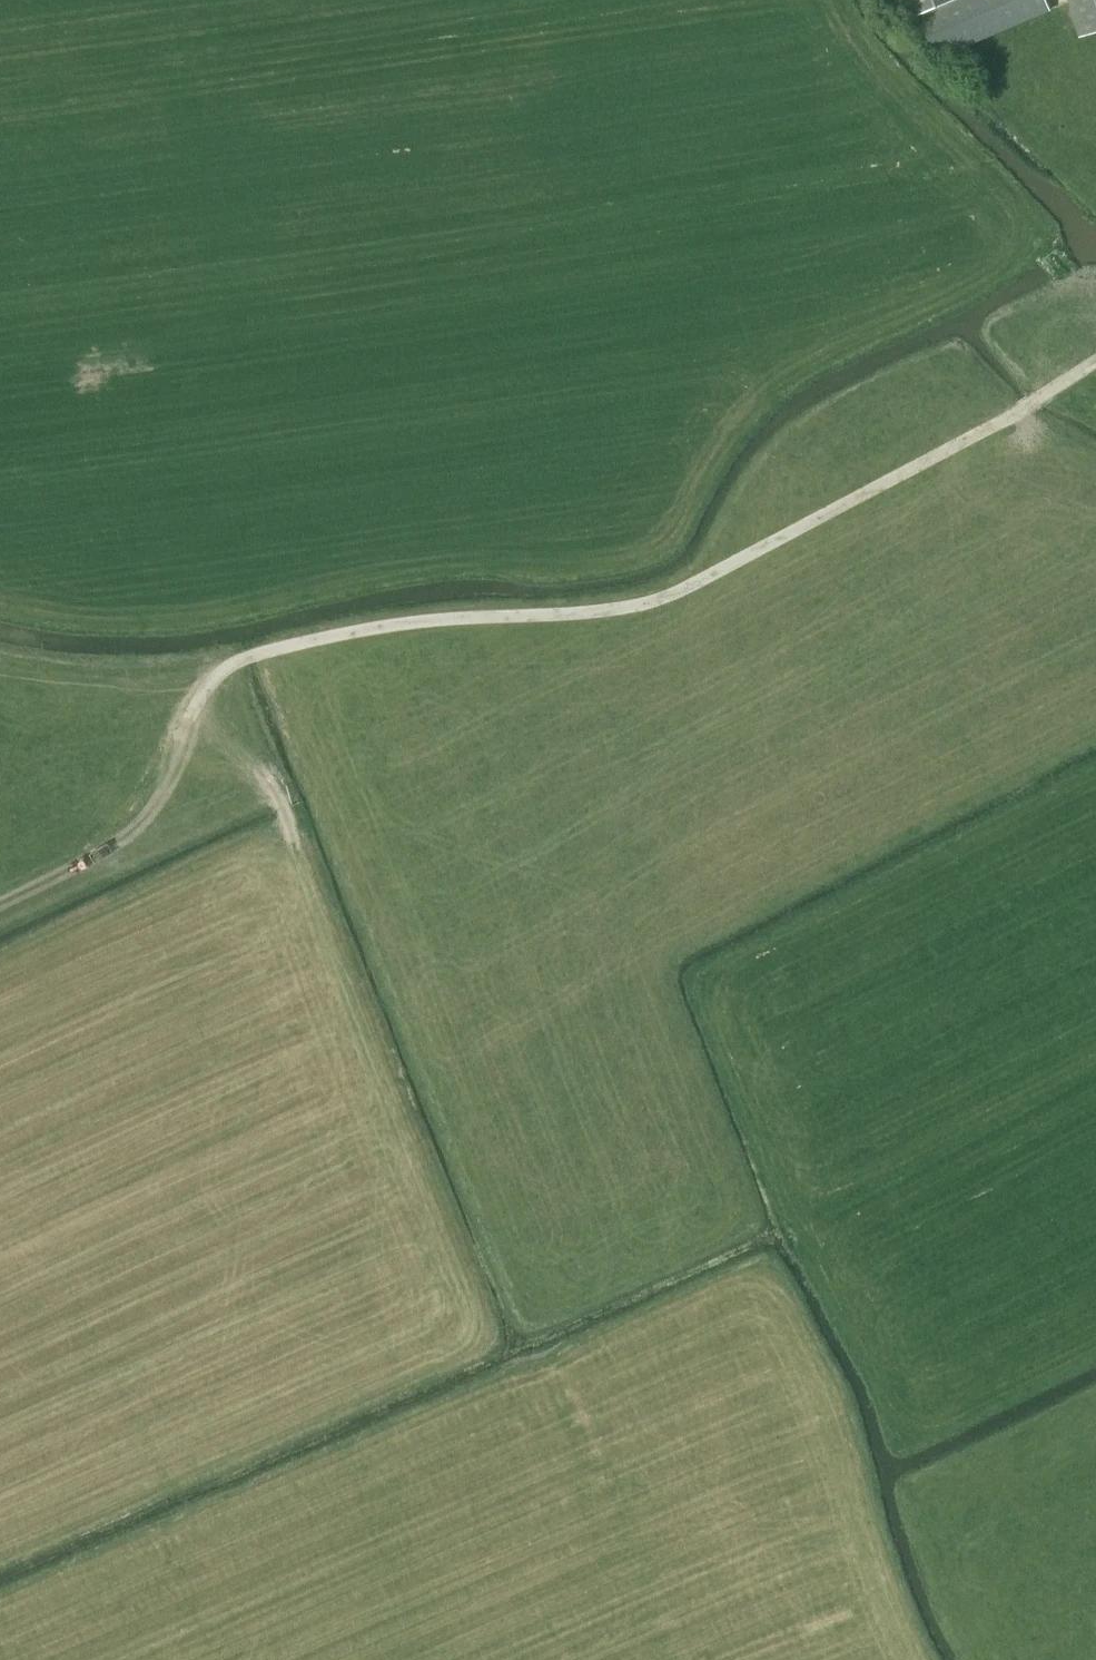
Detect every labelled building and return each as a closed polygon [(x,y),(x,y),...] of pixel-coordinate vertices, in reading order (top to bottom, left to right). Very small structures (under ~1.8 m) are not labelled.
[(909,16),(949,0),(903,0),(909,16)] [(918,14),(938,60),(1052,11),(1047,0),(952,0),(918,14)] [(1095,29),(1095,0),(1071,0),(1081,34),(1095,29)]
